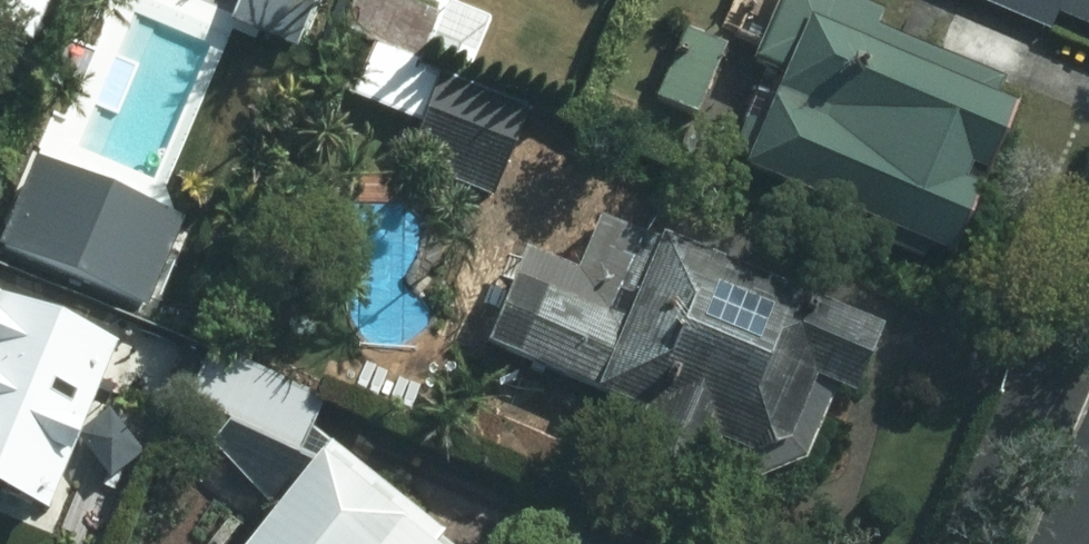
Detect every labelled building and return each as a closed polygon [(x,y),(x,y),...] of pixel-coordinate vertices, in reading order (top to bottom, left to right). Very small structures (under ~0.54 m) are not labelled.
[(225,22),(290,50),(311,0),(235,0),(225,22)] [(469,75),(494,10),(469,0),(354,0),(344,26),(373,38),(429,59),(464,73),(469,75)] [(821,0),(778,0),(751,65),(779,77),(755,131),(742,125),(720,176),(916,260),(923,244),(938,251),(998,112),(977,102),(984,87),(860,34),(867,19),(821,0)] [(1050,26),(1052,18),(1088,33),(1088,0),(986,0),(1050,26)] [(720,51),(684,35),(655,101),(691,116),(720,51)] [(517,120),(368,58),(350,100),(417,128),(401,165),(484,200),(517,120)] [(153,217),(56,175),(22,259),(118,298),(153,217)] [(868,337),(593,225),(573,275),(519,253),(480,348),(638,412),(618,456),(690,485),(699,465),(742,483),(794,462),(822,392),(842,401),(868,337)] [(0,308),(0,498),(35,512),(103,351),(0,308)] [(312,402),(210,358),(188,410),(290,453),(312,402)] [(433,536),(323,450),(322,448),(291,489),(280,482),(267,500),(277,507),(261,526),(252,518),(234,541),(239,543),(426,543),(433,536)]
